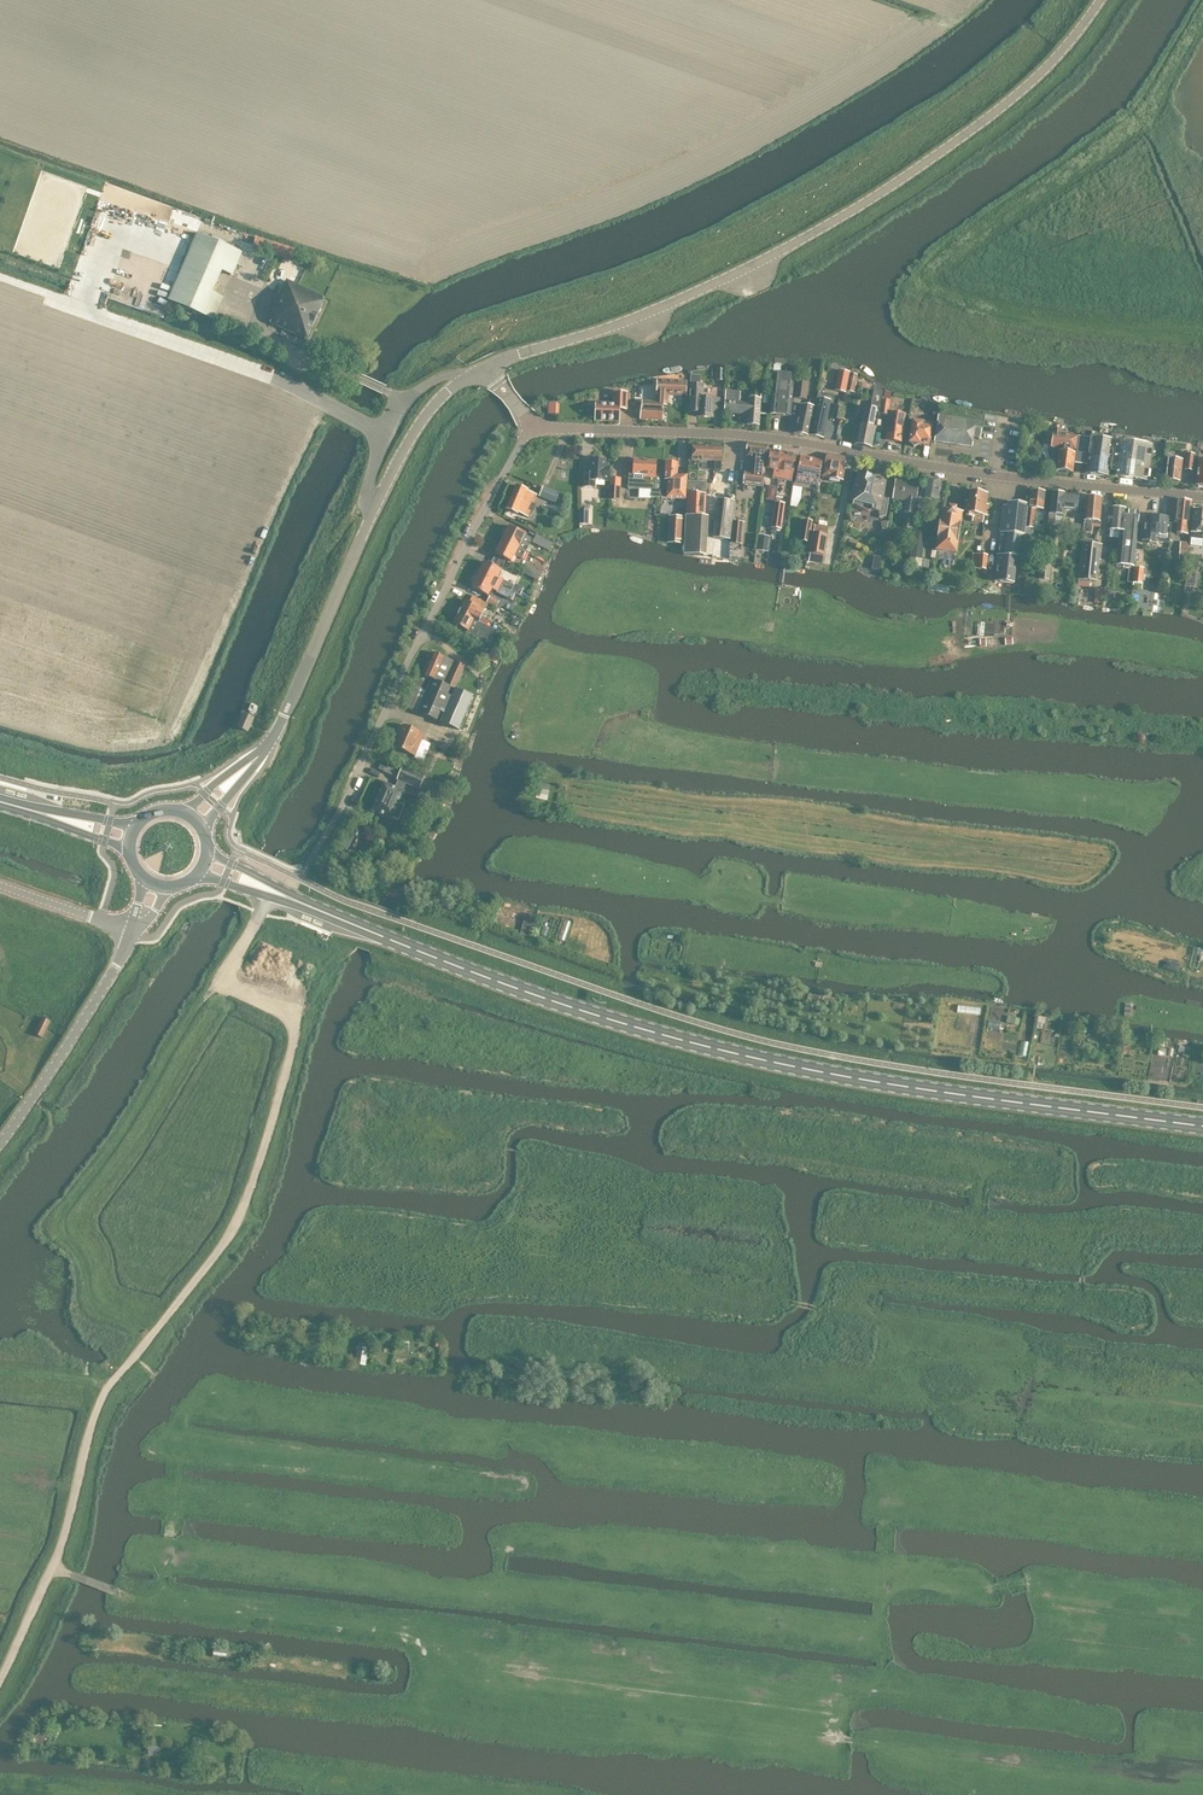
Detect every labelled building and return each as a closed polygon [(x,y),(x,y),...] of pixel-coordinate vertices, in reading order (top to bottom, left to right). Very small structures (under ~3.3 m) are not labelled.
[(168,299),(211,317),(211,316),(202,313),(221,269),(230,273),(240,250),(197,231),(168,299)] [(269,320),(306,337),(324,299),(321,298),(322,296),(286,279),(272,309),(274,310),(269,320)] [(248,321),(250,313),(236,309),(233,317),(248,321)] [(835,386),(835,388),(844,390),(845,388),(848,371),(839,369),(835,386)] [(769,412),(790,414),(794,373),(773,371),(769,412)] [(847,386),(854,387),(857,373),(850,372),(847,386)] [(690,373),(689,382),(699,383),(700,373),(690,373)] [(657,378),(656,393),(667,393),(685,394),(686,379),(657,378)] [(793,397),(806,398),(808,381),(795,380),(793,397)] [(689,398),(688,410),(696,411),(696,415),(713,416),(713,410),(718,411),(718,408),(719,400),(719,397),(702,396),(703,383),(699,383),(689,382),(689,398)] [(590,404),(590,416),(595,416),(595,419),(618,420),(619,407),(626,408),(627,391),(634,391),(634,385),(623,384),(623,391),(613,390),(613,388),(596,391),(595,404),(590,404)] [(739,399),(740,389),(725,388),(723,411),(747,413),(746,423),(759,424),(759,412),(768,413),(769,392),(766,392),(766,388),(761,387),(760,391),(760,397),(748,396),(747,400),(739,399)] [(861,413),(859,422),(875,425),(882,389),(873,387),(869,405),(862,404),(858,404),(857,412),(861,413)] [(809,434),(822,436),(829,402),(832,402),(834,394),(818,390),(816,396),(814,405),(815,405),(809,434)] [(641,399),(640,417),(661,419),(662,404),(663,401),(666,401),(667,393),(656,393),(656,400),(641,399)] [(880,412),(887,413),(889,399),(888,399),(882,398),(881,400),(880,412)] [(922,420),(923,416),(915,415),(915,418),(912,418),(908,441),(909,441),(913,445),(918,442),(929,444),(929,439),(930,439),(931,431),(936,432),(939,411),(939,409),(939,407),(940,407),(940,403),(934,402),(932,410),(932,421),(922,420)] [(794,432),(809,434),(815,405),(814,405),(799,403),(794,432)] [(934,441),(971,446),(973,434),(979,435),(981,420),(951,415),(951,409),(940,407),(939,407),(939,409),(939,411),(936,432),(931,431),(930,439),(934,440),(934,441)] [(886,438),(900,440),(905,412),(890,410),(886,438)] [(855,442),(871,445),(875,425),(859,422),(855,442)] [(1059,449),(1056,468),(1072,470),(1073,462),(1074,462),(1075,451),(1077,435),(1053,432),(1051,445),(1060,447),(1060,449),(1059,449)] [(1074,462),(1086,463),(1085,472),(1109,475),(1114,439),(1090,436),(1077,434),(1075,451),(1074,462)] [(1151,443),(1120,439),(1114,439),(1109,475),(1147,479),(1151,443)] [(745,456),(754,457),(764,458),(766,444),(746,441),(745,456)] [(714,468),(720,468),(721,444),(692,444),(691,459),(714,460),(714,468)] [(773,468),(772,477),(777,478),(779,467),(780,467),(783,451),(770,449),(766,467),(773,468)] [(777,478),(791,480),(792,472),(793,472),(796,453),(783,451),(780,467),(779,467),(777,478)] [(1184,468),(1192,469),(1194,452),(1186,451),(1184,468)] [(822,475),(842,478),(846,456),(826,452),(822,475)] [(819,475),(822,458),(800,454),(797,471),(795,480),(817,484),(819,475)] [(1164,478),(1179,480),(1182,458),(1167,456),(1164,478)] [(1198,485),(1202,485),(1202,457),(1198,456),(1195,483),(1197,484),(1198,485)] [(583,471),(582,485),(594,486),(594,479),(604,480),(604,479),(609,479),(609,465),(605,465),(605,458),(591,457),(590,471),(583,471)] [(754,457),(753,471),(763,472),(764,458),(754,457)] [(628,472),(627,487),(638,487),(651,488),(650,495),(659,496),(661,473),(655,473),(655,460),(646,459),(633,458),(633,472),(628,472)] [(666,479),(665,497),(685,498),(686,473),(677,473),(677,461),(665,460),(664,479),(666,479)] [(743,482),(762,485),(763,472),(753,471),(744,470),(743,482)] [(852,502),(868,509),(872,507),(878,509),(879,516),(885,515),(888,497),(881,495),(882,489),(880,489),(881,480),(875,479),(874,480),(872,477),(871,476),(871,474),(859,470),(854,489),(856,489),(852,502)] [(620,477),(610,476),(609,493),(619,493),(620,477)] [(922,497),(921,503),(925,504),(926,498),(938,499),(941,479),(925,477),(923,488),(921,488),(919,497),(922,497)] [(903,511),(913,512),(915,502),(918,482),(895,479),(892,498),(905,500),(903,511)] [(684,552),(704,553),(707,491),(706,491),(707,481),(689,480),(689,490),(688,490),(687,514),(686,514),(684,552)] [(528,490),(528,489),(515,484),(506,507),(517,512),(518,511),(528,515),(531,509),(533,510),(535,503),(533,502),(537,494),(528,490)] [(539,495),(554,501),(558,492),(543,485),(539,495)] [(1023,540),(1031,540),(1033,526),(1035,507),(1043,508),(1045,490),(1030,488),(1029,498),(1028,498),(1023,540)] [(971,520),(982,522),(983,514),(987,514),(988,503),(985,502),(987,491),(969,489),(967,500),(964,499),(963,509),(965,509),(965,514),(972,515),(971,520)] [(1051,517),(1055,517),(1056,513),(1063,514),(1064,509),(1075,510),(1077,494),(1050,491),(1048,512),(1051,512),(1051,517)] [(1082,530),(1091,531),(1092,523),(1091,523),(1091,519),(1099,520),(1101,496),(1085,495),(1082,530)] [(712,536),(729,538),(732,519),(734,499),(716,497),(712,536)] [(1176,532),(1187,533),(1190,499),(1176,497),(1174,521),(1177,521),(1176,532)] [(659,517),(660,499),(647,499),(646,517),(659,517)] [(781,501),(774,500),(772,512),(780,513),(781,501)] [(1000,531),(1007,532),(1004,553),(1022,555),(1024,533),(1023,533),(1027,503),(1007,500),(1006,504),(1003,504),(1000,531)] [(1119,529),(1115,563),(1132,565),(1138,509),(1125,508),(1126,507),(1111,506),(1108,528),(1119,529)] [(579,522),(587,522),(587,507),(579,507),(579,522)] [(954,509),(955,508),(948,507),(948,508),(941,507),(936,538),(934,549),(956,553),(958,541),(957,541),(961,510),(954,509)] [(1202,538),(1202,508),(1193,507),(1190,531),(1190,536),(1202,537),(1202,538)] [(1170,522),(1167,522),(1168,516),(1149,514),(1149,523),(1143,522),(1141,539),(1157,541),(1158,533),(1169,534),(1170,522)] [(667,540),(681,541),(683,516),(669,515),(667,540)] [(903,526),(911,527),(912,517),(904,516),(903,526)] [(799,540),(808,541),(811,519),(803,518),(799,540)] [(730,538),(730,541),(742,542),(744,520),(732,519),(729,538),(730,538)] [(532,537),(525,533),(508,524),(501,538),(525,550),(532,537)] [(920,566),(926,527),(914,525),(912,532),(908,564),(920,566)] [(807,552),(822,555),(825,534),(810,532),(807,552)] [(532,541),(548,549),(552,541),(536,533),(532,541)] [(755,548),(767,550),(768,550),(770,534),(757,533),(755,548)] [(495,552),(511,560),(514,554),(522,558),(525,550),(501,538),(495,552)] [(1178,558),(1185,559),(1187,541),(1179,540),(1178,558)] [(1099,561),(1100,543),(1081,541),(1077,578),(1096,580),(1097,569),(1103,569),(1103,561),(1099,561)] [(834,559),(838,549),(832,547),(828,557),(834,559)] [(970,567),(986,568),(987,554),(971,552),(970,567)] [(994,580),(1014,582),(1016,555),(999,553),(998,560),(996,560),(994,580)] [(503,578),(497,575),(501,568),(484,560),(477,573),(500,584),(500,585),(510,590),(514,583),(503,578)] [(1038,577),(1048,578),(1050,563),(1040,562),(1038,577)] [(521,571),(538,579),(542,571),(525,563),(521,571)] [(1132,581),(1142,582),(1143,566),(1134,565),(1132,581)] [(1185,582),(1195,583),(1196,571),(1186,570),(1185,582)] [(471,586),(488,594),(491,588),(497,590),(500,585),(500,584),(477,573),(471,586)] [(486,601),(496,606),(499,599),(489,594),(486,601)] [(458,610),(486,624),(486,623),(488,618),(481,615),(482,613),(478,610),(480,606),(479,606),(482,600),(472,595),(469,601),(464,599),(458,610)] [(467,632),(485,641),(492,626),(486,623),(486,624),(458,610),(453,622),(468,629),(467,632)] [(511,621),(506,632),(514,635),(518,624),(511,621)] [(490,654),(500,656),(503,644),(493,641),(490,654)] [(426,688),(421,686),(423,680),(414,676),(402,704),(440,719),(440,721),(458,728),(473,695),(455,687),(464,664),(433,651),(423,673),(431,677),(426,688)] [(248,709),(254,712),(257,705),(251,702),(248,709)] [(238,725),(247,730),(253,716),(244,712),(238,725)] [(394,745),(414,754),(423,732),(402,723),(398,732),(399,733),(394,745)] [(419,787),(424,775),(401,766),(396,777),(398,778),(394,786),(383,781),(371,809),(392,818),(393,816),(398,818),(404,804),(398,802),(404,789),(402,789),(406,781),(419,787)] [(549,792),(551,783),(541,781),(539,791),(549,792)] [(365,827),(356,826),(353,845),(373,848),(374,837),(364,836),(365,827)] [(343,911),(345,904),(324,896),(322,903),(343,911)] [(535,917),(533,916),(525,914),(518,937),(529,940),(535,917)] [(29,1029),(42,1036),(50,1020),(42,1016),(39,1023),(34,1020),(29,1029)] [(1075,1025),(1060,1025),(1060,1020),(1042,1019),(1041,1036),(1074,1037),(1075,1025)] [(1151,1052),(1152,1039),(1142,1038),(1140,1051),(1151,1052)] [(1168,1074),(1170,1040),(1161,1040),(1160,1050),(1154,1049),(1152,1074),(1168,1074)] [(1134,1067),(1135,1048),(1123,1047),(1122,1067),(1134,1067)] [(1176,1048),(1173,1070),(1186,1072),(1190,1050),(1176,1048)] [(1148,1070),(1150,1055),(1137,1054),(1136,1068),(1148,1070)]
